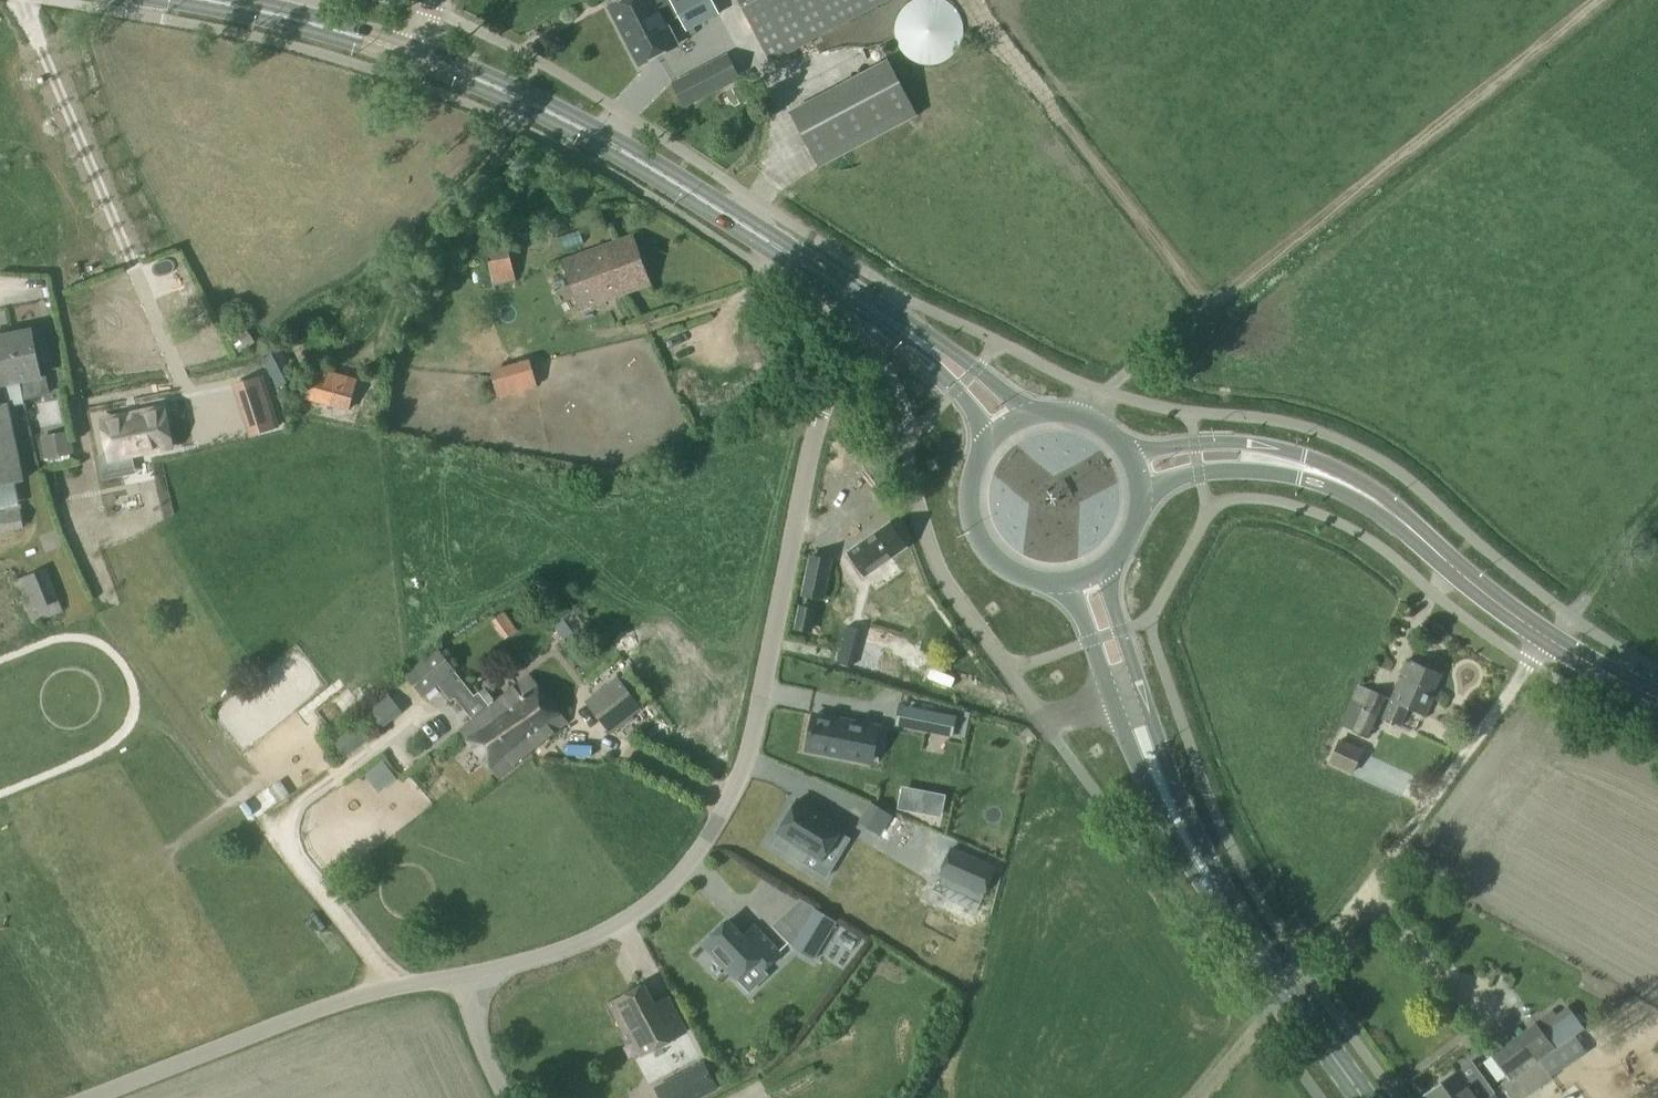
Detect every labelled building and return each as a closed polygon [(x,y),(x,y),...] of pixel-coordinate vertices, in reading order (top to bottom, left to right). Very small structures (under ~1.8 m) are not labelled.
[(609,8),(638,63),(676,43),(665,22),(680,14),(687,28),(717,13),(710,0),(623,0),(609,8)] [(865,7),(879,0),(739,0),(769,58),(865,7)] [(899,20),(948,37),(960,3),(951,0),(905,0),(899,20)] [(672,85),(684,108),(739,80),(727,56),(672,85)] [(886,60),(789,112),(819,169),(917,117),(886,60)] [(726,93),(733,107),(748,100),(741,86),(726,93)] [(493,286),(515,282),(504,233),(481,237),(493,286)] [(562,263),(579,308),(647,283),(630,237),(562,263)] [(19,382),(23,400),(47,395),(43,377),(41,378),(38,364),(31,333),(31,330),(10,335),(19,382)] [(19,382),(10,335),(0,337),(0,386),(19,382)] [(296,368),(286,349),(262,359),(276,388),(296,378),(292,370),(296,368)] [(498,390),(540,379),(535,362),(493,373),(498,390)] [(349,411),(357,381),(327,373),(325,379),(311,375),(305,399),(349,411)] [(19,468),(8,406),(7,404),(0,406),(0,486),(15,483),(22,481),(20,468),(19,468)] [(246,414),(253,436),(275,428),(268,407),(246,414)] [(124,419),(104,423),(111,457),(131,453),(131,456),(135,455),(146,453),(149,452),(149,449),(168,445),(161,412),(142,416),(141,413),(138,413),(127,415),(127,416),(123,416),(124,419)] [(42,437),(47,459),(73,454),(68,432),(42,437)] [(19,506),(0,509),(0,531),(23,527),(19,506)] [(892,520),(862,541),(847,552),(862,574),(908,542),(892,520)] [(813,558),(804,595),(822,600),(832,562),(813,558)] [(62,612),(44,569),(14,582),(31,624),(62,612)] [(513,601),(498,607),(508,632),(522,626),(513,601)] [(798,629),(811,632),(816,611),(803,608),(798,629)] [(844,630),(837,660),(862,667),(870,636),(844,630)] [(561,631),(545,644),(560,663),(577,649),(561,631)] [(899,672),(906,648),(890,643),(882,667),(899,672)] [(453,671),(436,650),(405,675),(422,696),(439,683),(453,700),(457,697),(475,719),(460,731),(497,778),(530,751),(523,742),(531,735),(516,717),(506,725),(499,716),(496,718),(488,709),(477,694),(476,694),(473,696),(453,671)] [(1382,718),(1400,726),(1408,708),(1425,716),(1435,694),(1433,693),(1440,676),(1410,662),(1409,663),(1404,661),(1399,673),(1404,675),(1402,679),(1400,678),(1382,718)] [(528,676),(488,709),(496,718),(499,716),(506,725),(516,717),(531,735),(523,742),(530,751),(547,737),(566,722),(528,676)] [(618,679),(586,703),(608,731),(639,707),(632,698),(618,679)] [(1357,684),(1351,700),(1364,705),(1352,732),(1368,739),(1385,700),(1386,697),(1370,690),(1357,684)] [(391,721),(375,701),(362,711),(378,732),(391,721)] [(916,710),(912,731),(952,739),(956,717),(916,710)] [(857,762),(864,727),(812,717),(805,752),(857,762)] [(343,758),(356,748),(345,733),(332,742),(343,758)] [(1327,764),(1352,775),(1363,750),(1339,739),(1327,764)] [(941,819),(944,801),(903,793),(899,811),(941,819)] [(776,833),(779,834),(792,842),(785,854),(802,864),(809,853),(821,860),(828,850),(839,856),(849,839),(838,833),(841,828),(796,801),(776,833)] [(879,836),(891,816),(870,803),(858,823),(879,836)] [(994,869),(950,850),(939,874),(984,893),(994,869)] [(792,946),(816,962),(839,923),(815,909),(792,946)] [(761,971),(779,954),(760,934),(749,944),(727,921),(702,945),(735,980),(753,963),(761,971)] [(643,986),(613,1002),(635,1044),(642,1041),(647,1052),(669,1040),(684,1032),(671,1007),(658,1014),(643,986)] [(1490,1056),(1507,1079),(1538,1057),(1539,1059),(1570,1037),(1549,1011),(1530,1024),(1531,1025),(1490,1056)] [(1500,1084),(1510,1097),(1524,1097),(1552,1078),(1539,1059),(1538,1057),(1507,1079),(1500,1084)] [(656,1089),(660,1097),(696,1097),(715,1088),(716,1087),(704,1064),(656,1089)] [(1424,1095),(1426,1097),(1482,1097),(1491,1092),(1477,1073),(1465,1081),(1457,1071),(1424,1095)]
